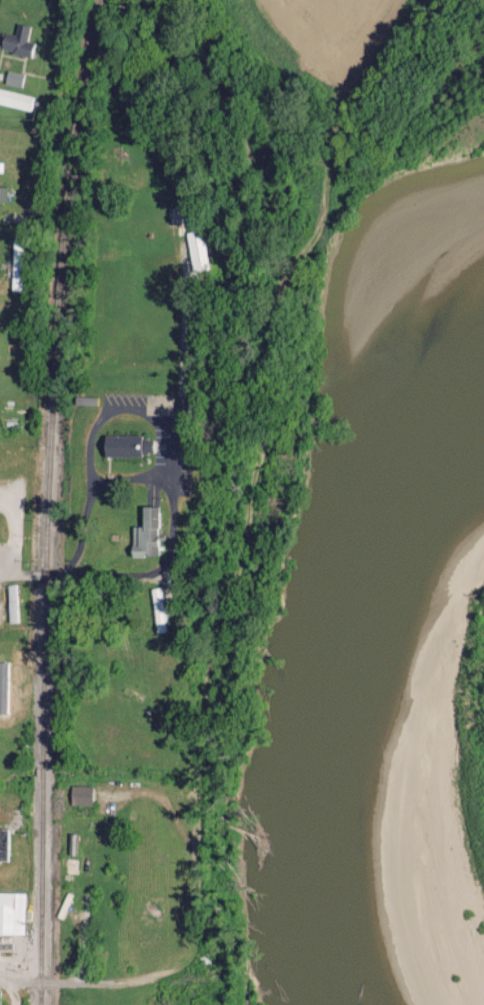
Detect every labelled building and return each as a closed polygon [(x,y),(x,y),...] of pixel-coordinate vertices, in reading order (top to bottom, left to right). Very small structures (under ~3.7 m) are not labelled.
[(2,31),(0,39),(0,49),(30,57),(34,43),(25,40),(29,26),(16,22),(13,34),(2,31)] [(19,86),(22,73),(6,70),(3,83),(19,86)] [(30,109),(32,94),(0,90),(0,105),(30,109)] [(184,233),(191,271),(207,268),(200,230),(184,233)] [(20,290),(22,244),(11,243),(9,290),(20,290)] [(109,435),(145,435),(145,440),(150,440),(150,452),(145,452),(145,456),(110,456),(109,435)] [(155,506),(140,506),(140,526),(130,526),(129,555),(155,556),(155,506)] [(153,632),(164,631),(163,587),(151,587),(153,632)] [(69,804),(90,804),(91,785),(70,785),(69,804)] [(23,935),(24,893),(0,892),(0,934),(23,935)]
